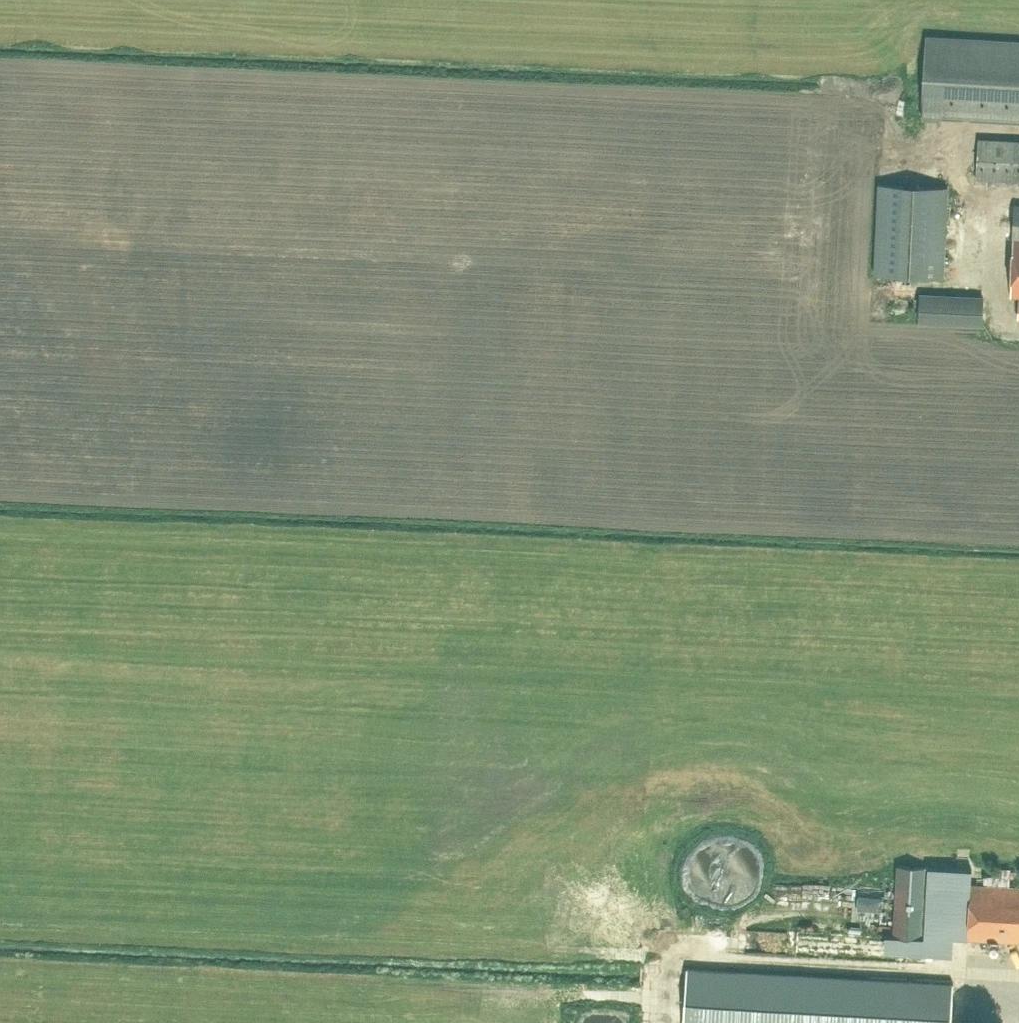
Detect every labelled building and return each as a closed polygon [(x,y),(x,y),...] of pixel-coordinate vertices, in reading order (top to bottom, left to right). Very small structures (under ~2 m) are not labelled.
[(925,34),(921,115),(1018,120),(1018,40),(925,34)] [(1018,180),(1018,139),(977,137),(975,178),(1018,180)] [(874,273),(943,276),(947,187),(878,184),(874,273)] [(981,296),(921,293),(920,322),(980,324),(981,296)] [(968,937),(1018,939),(1018,885),(1007,884),(971,883),(968,937)] [(863,913),(886,913),(886,904),(863,903),(863,913)] [(872,934),(799,936),(800,957),(872,955),(872,934)] [(876,959),(903,959),(903,944),(876,944),(876,959)] [(684,1022),(950,1022),(953,981),(687,965),(684,1022)]
